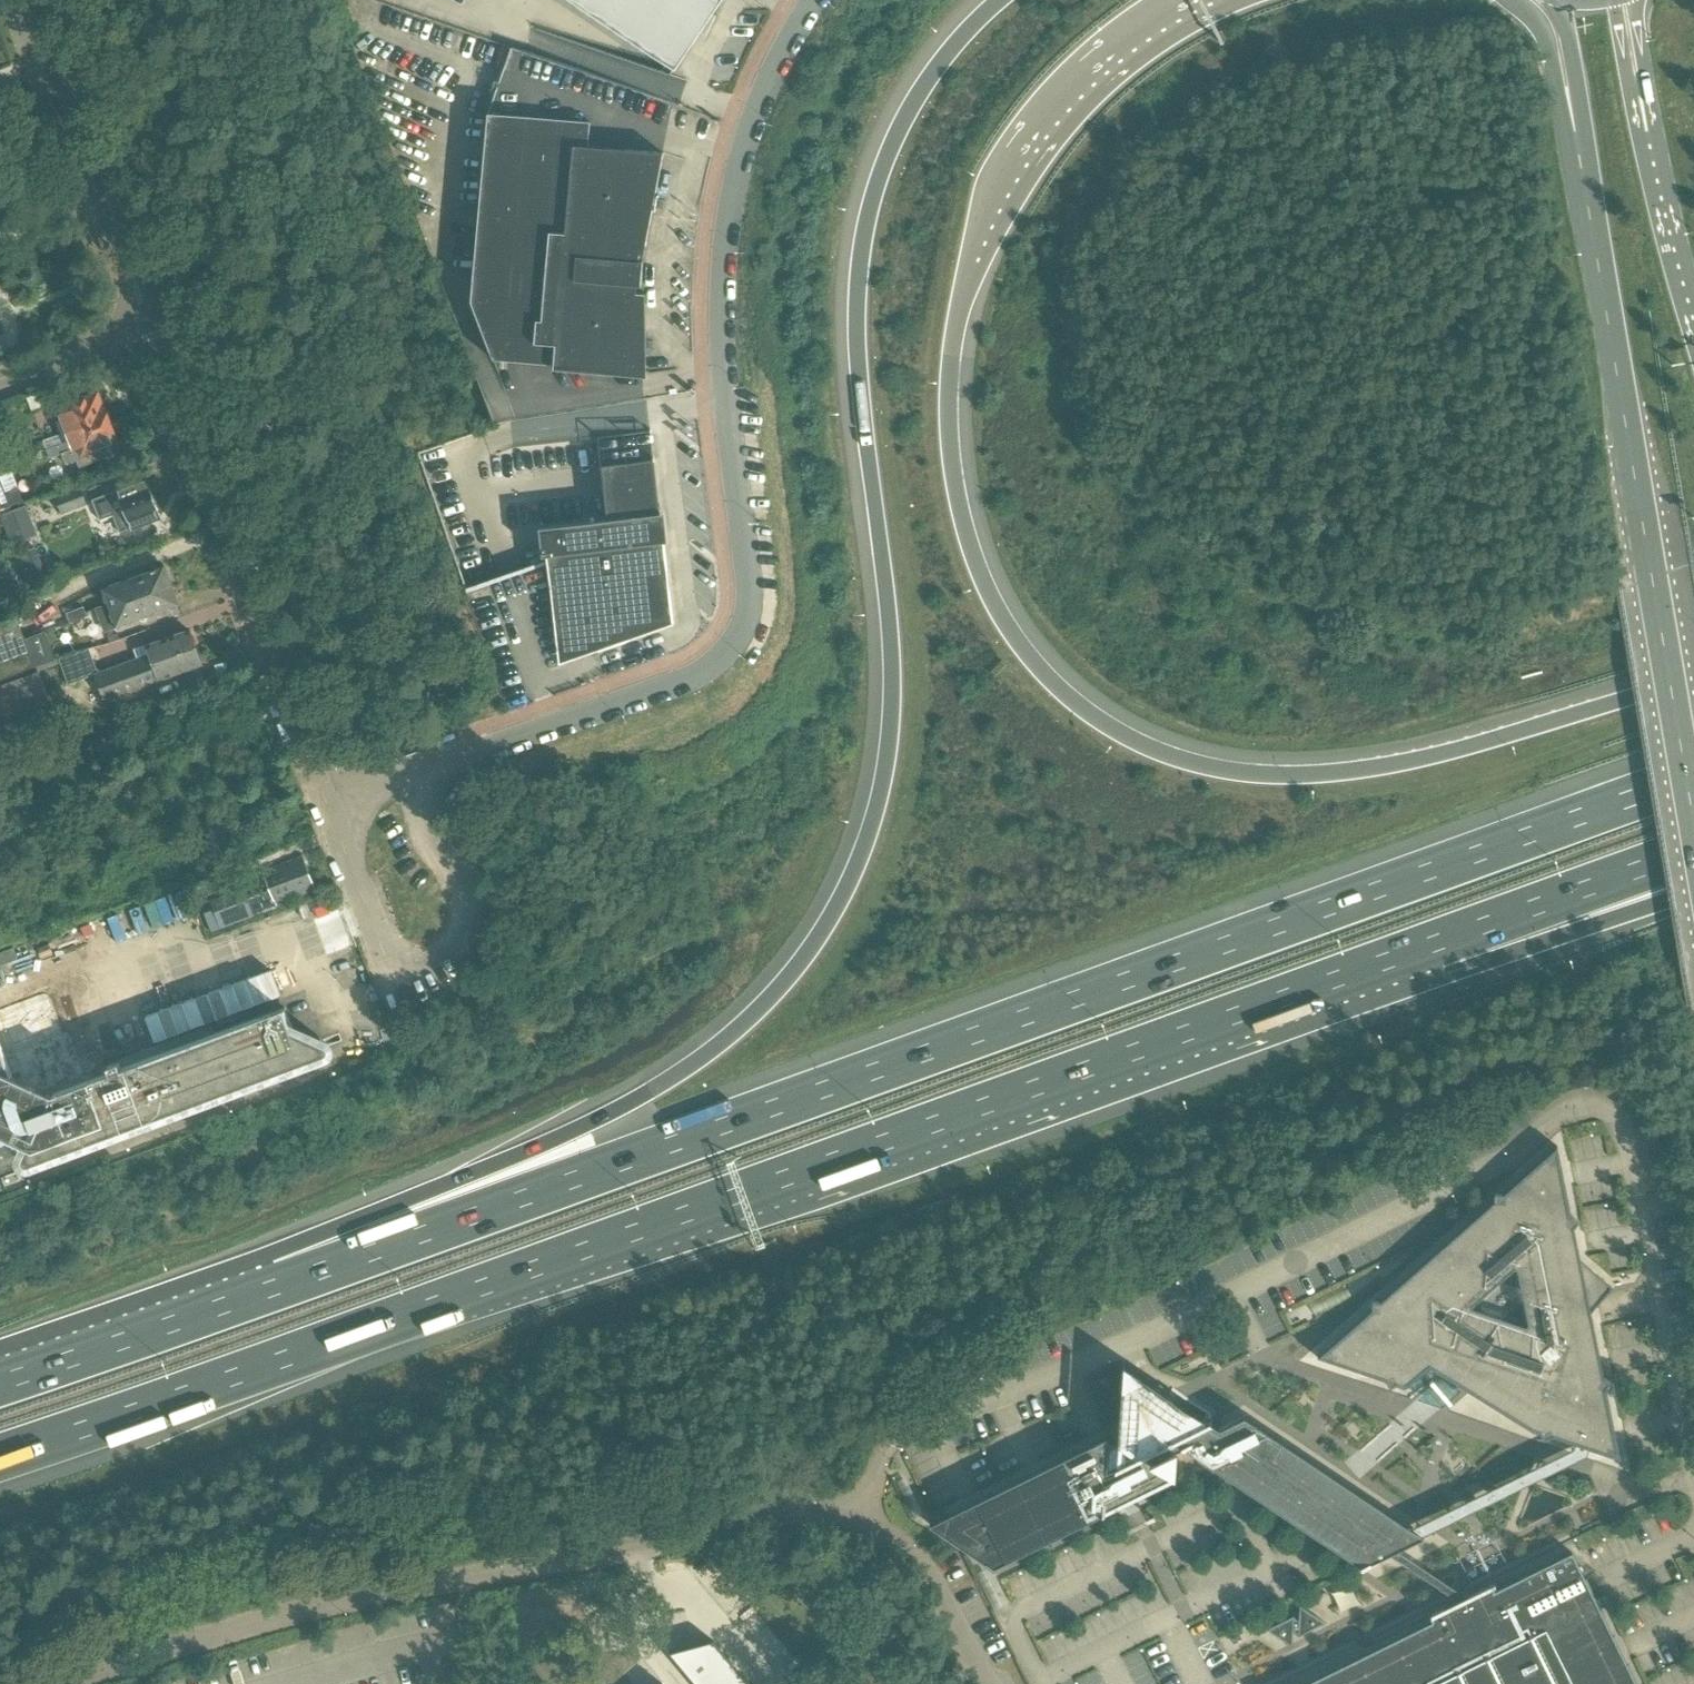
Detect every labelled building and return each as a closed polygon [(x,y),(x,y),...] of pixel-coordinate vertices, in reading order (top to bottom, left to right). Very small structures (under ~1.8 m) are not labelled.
[(689,50),(721,0),(572,0),(675,70),(689,50)] [(477,315),(457,323),(481,388),(495,422),(644,400),(644,374),(643,297),(646,293),(636,292),(637,285),(641,285),(643,261),(639,261),(644,253),(664,153),(673,103),(512,47),(489,113),(472,302),(477,315)] [(11,186),(6,171),(0,173),(0,190),(11,186)] [(86,396),(51,409),(56,422),(61,434),(43,441),(46,449),(64,443),(74,439),(113,425),(111,422),(112,418),(110,412),(107,410),(105,405),(104,405),(99,392),(86,397),(86,396)] [(226,433),(234,430),(230,417),(221,420),(226,433)] [(64,443),(46,449),(50,458),(62,453),(66,464),(78,459),(81,467),(121,452),(117,443),(119,442),(119,441),(113,425),(74,439),(64,443)] [(12,470),(9,462),(2,442),(0,443),(0,474),(12,470)] [(20,458),(9,462),(12,470),(23,466),(20,458)] [(468,588),(466,589),(509,710),(590,681),(589,679),(600,675),(593,656),(599,654),(597,649),(621,641),(617,628),(672,623),(663,540),(655,541),(652,518),(660,517),(654,459),(602,464),(608,519),(540,527),(543,556),(544,561),(468,588)] [(24,502),(18,487),(12,470),(0,474),(0,510),(24,502)] [(161,516),(147,479),(118,490),(93,499),(101,520),(114,515),(120,532),(161,516)] [(62,512),(87,503),(81,487),(56,496),(62,512)] [(35,529),(24,502),(0,510),(0,514),(9,539),(35,529)] [(164,566),(103,588),(108,603),(148,589),(150,594),(172,586),(164,566)] [(108,604),(97,608),(104,628),(105,631),(113,628),(115,627),(178,604),(172,587),(172,586),(150,594),(148,589),(108,603),(108,604)] [(67,612),(71,623),(88,617),(86,611),(84,606),(67,612)] [(35,669),(35,666),(30,655),(17,620),(0,627),(0,681),(35,669)] [(154,663),(195,647),(188,629),(148,645),(151,653),(134,660),(136,666),(140,665),(143,672),(156,667),(154,663)] [(51,647),(30,655),(35,666),(55,659),(51,647)] [(107,701),(202,665),(195,647),(154,663),(156,667),(143,672),(140,665),(136,666),(134,660),(99,673),(83,678),(89,697),(96,699),(105,695),(107,701)] [(83,678),(99,673),(90,648),(59,658),(69,684),(83,678)] [(62,731),(40,671),(0,685),(0,753),(62,731)] [(449,716),(443,700),(433,703),(439,719),(449,716)] [(270,889),(246,898),(253,915),(277,906),(276,903),(315,888),(303,857),(264,872),(268,884),(270,889)] [(194,884),(200,898),(216,892),(211,878),(194,884)] [(16,953),(12,943),(0,947),(0,960),(16,953)] [(294,1022),(285,999),(54,1088),(53,1091),(12,1073),(13,1070),(0,1037),(0,1125),(29,1138),(23,1151),(23,1155),(25,1158),(28,1160),(32,1160),(326,1046),(329,1043),(330,1039),(329,1036),(326,1033),(303,1023),(302,1025),(294,1022)] [(1614,1287),(1581,1259),(1575,1228),(1579,1221),(1573,1217),(1558,1145),(1503,1194),(1496,1193),(1495,1201),(1381,1301),(1373,1301),(1373,1309),(1318,1357),(1387,1380),(1391,1387),(1397,1384),(1405,1387),(1431,1367),(1449,1378),(1448,1382),(1450,1386),(1453,1388),(1457,1388),(1460,1385),(1534,1430),(1542,1433),(1545,1439),(1552,1436),(1621,1459),(1607,1387),(1611,1381),(1605,1377),(1595,1329),(1585,1320),(1597,1306),(1592,1302),(1599,1293),(1605,1297),(1614,1287)] [(1209,1421),(1124,1364),(1119,1446),(1110,1445),(1110,1444),(1109,1444),(1110,1435),(930,1524),(937,1528),(936,1529),(995,1568),(998,1567),(997,1566),(1103,1513),(1103,1515),(1106,1513),(1107,1500),(1108,1501),(1112,1496),(1116,1493),(1120,1490),(1125,1488),(1130,1487),(1132,1491),(1136,1493),(1140,1493),(1143,1490),(1144,1488),(1145,1486),(1149,1485),(1154,1483),(1158,1480),(1162,1477),(1166,1472),(1176,1478),(1178,1450),(1184,1447),(1185,1448),(1186,1447),(1362,1565),(1361,1566),(1364,1567),(1427,1536),(1427,1535),(1424,1536),(1247,1417),(1248,1417),(1247,1414),(1219,1428),(1212,1423),(1213,1422),(1210,1420),(1209,1421)] [(1586,1579),(1573,1552),(1495,1590),(1495,1586),(1496,1586),(1496,1582),(1482,1589),(1482,1590),(1445,1608),(1432,1614),(1432,1617),(1433,1617),(1432,1621),(1304,1683),(1638,1683),(1586,1579)] [(1301,1613),(1300,1613),(1300,1620),(1295,1617),(1295,1615),(1267,1629),(1293,1647),(1294,1631),(1299,1634),(1299,1636),(1327,1623),(1301,1605),(1300,1608),(1302,1609),(1302,1607),(1318,1618),(1312,1628),(1301,1621),(1301,1613)] [(1300,1608),(1300,1613),(1301,1613),(1301,1621),(1312,1628),(1318,1618),(1302,1607),(1302,1609),(1300,1608)] [(667,1652),(694,1683),(697,1683),(726,1660),(709,1641),(667,1652)] [(697,1683),(736,1683),(742,1679),(726,1660),(697,1683)]
